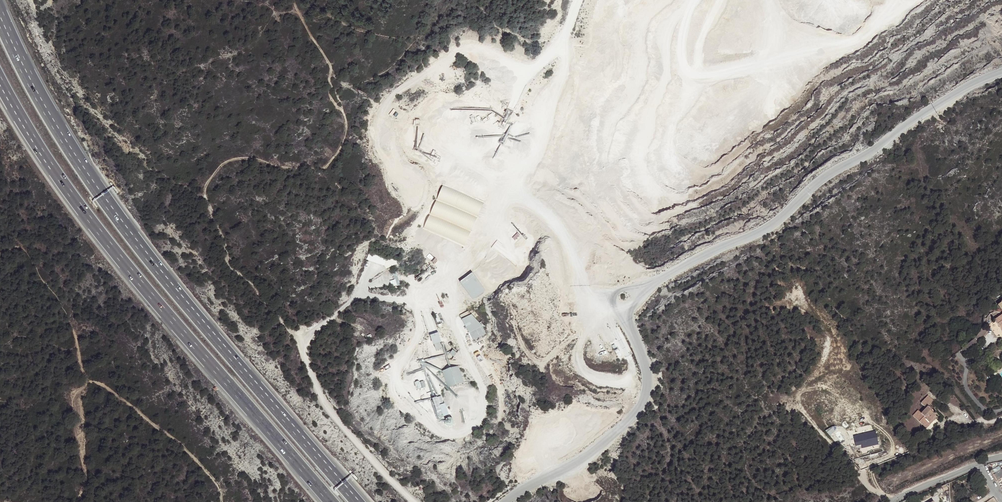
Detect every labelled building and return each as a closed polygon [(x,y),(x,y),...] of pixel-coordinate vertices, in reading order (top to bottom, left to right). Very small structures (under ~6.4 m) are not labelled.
[(508,121),(501,118),(497,126),(504,129),(508,121)] [(503,133),(498,142),(503,145),(508,135),(503,133)] [(443,185),(437,199),(477,217),(483,203),(443,185)] [(436,200),(430,214),(471,232),(477,218),(436,200)] [(430,215),(424,229),(465,247),(471,233),(430,215)] [(395,279),(390,280),(391,286),(400,284),(397,271),(391,272),(391,275),(394,274),(395,279)] [(473,272),(460,281),(473,300),(486,290),(473,272)] [(468,310),(459,315),(472,339),(475,340),(487,334),(482,325),(472,313),(471,314),(468,310)] [(993,321),(994,323),(996,321),(1001,328),(1001,330),(1001,315),(993,321)] [(439,332),(431,335),(434,344),(434,343),(436,349),(442,347),(441,343),(440,341),(442,341),(439,332)] [(974,341),(961,350),(964,354),(975,347),(980,343),(979,341),(982,337),(978,335),(976,338),(974,341)] [(615,343),(611,345),(617,357),(622,355),(615,343)] [(459,366),(443,371),(448,388),(464,383),(459,366)] [(929,403),(931,405),(936,400),(930,395),(923,403),(926,406),(929,403)] [(442,396),(433,398),(439,418),(448,415),(442,396)] [(909,415),(919,426),(924,422),(925,423),(932,417),(929,414),(927,415),(926,414),(929,411),(926,408),(918,414),(915,410),(909,415)] [(446,424),(447,425),(449,426),(450,426),(451,426),(453,425),(454,424),(454,423),(454,421),(454,420),(453,419),(452,418),(450,417),(449,417),(448,418),(446,419),(446,420),(445,422),(446,423),(446,424)] [(919,426),(921,429),(933,418),(932,417),(925,423),(924,422),(919,426)] [(863,444),(864,448),(881,444),(878,430),(855,436),(857,446),(863,444)] [(995,475),(989,478),(991,483),(995,480),(997,483),(1001,481),(1001,471),(995,475)]
